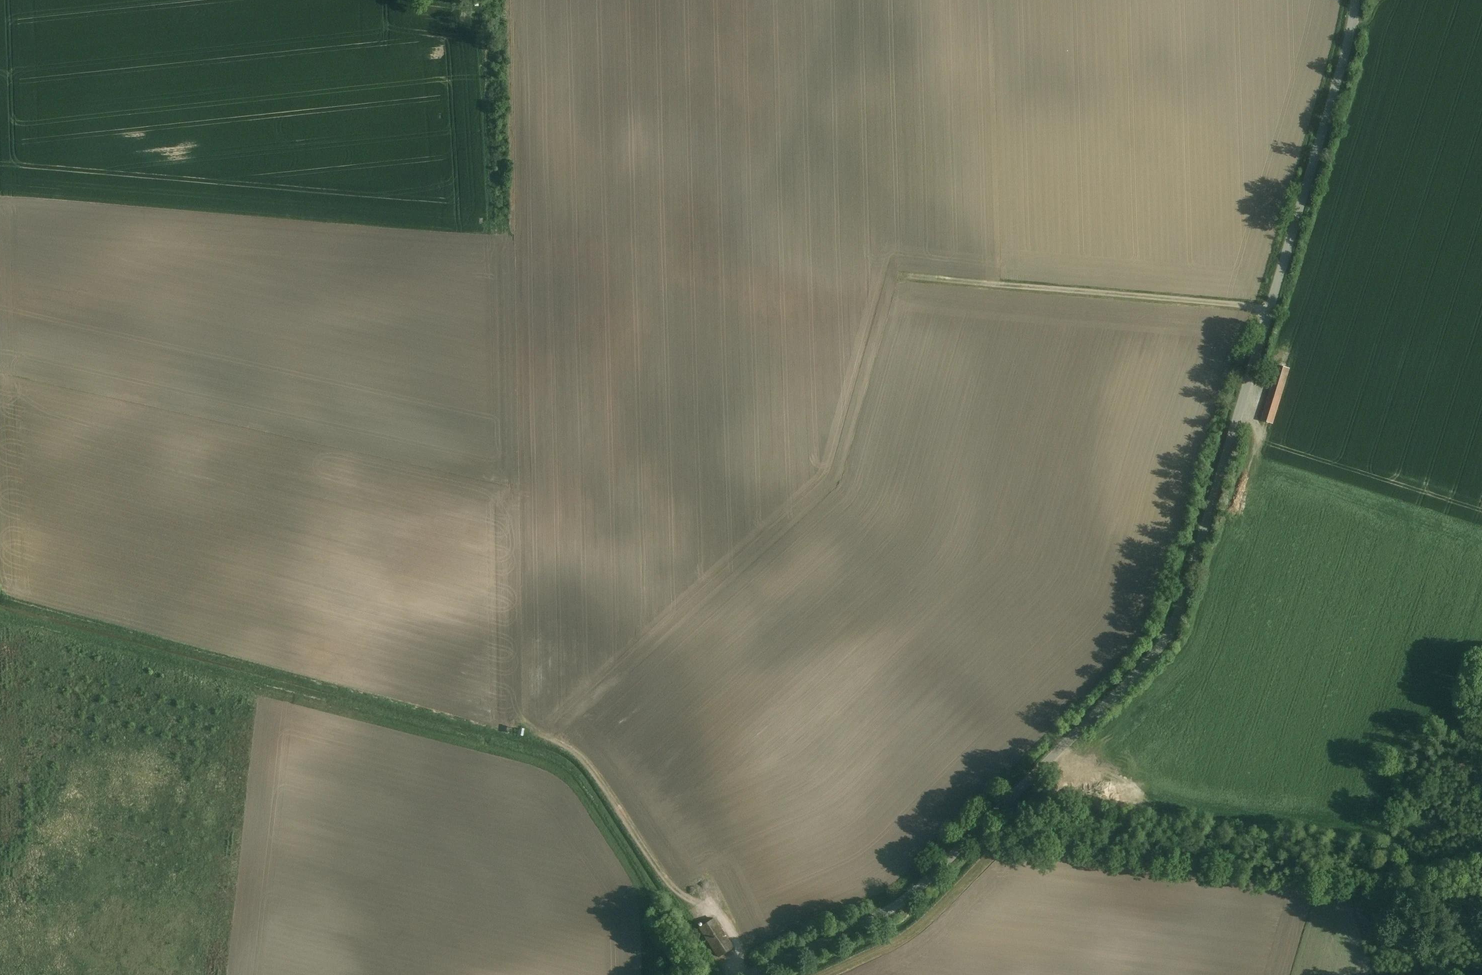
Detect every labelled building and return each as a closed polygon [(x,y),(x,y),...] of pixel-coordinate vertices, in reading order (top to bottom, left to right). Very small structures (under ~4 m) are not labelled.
[(1289,368),(1279,365),(1262,420),(1272,423),(1289,368)] [(1065,789),(1050,787),(1049,795),(1064,797),(1065,789)] [(732,947),(713,918),(700,927),(719,956),(732,947)]
